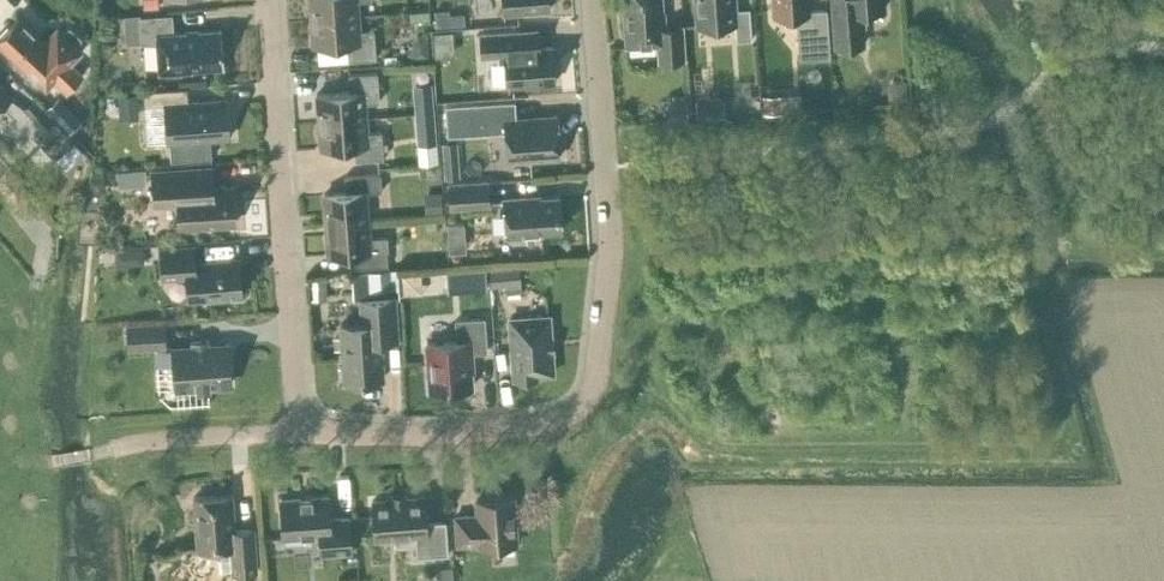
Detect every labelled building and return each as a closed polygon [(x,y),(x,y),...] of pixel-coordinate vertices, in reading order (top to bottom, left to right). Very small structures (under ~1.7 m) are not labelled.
[(359,15),(358,0),(309,0),(311,18),(359,15)] [(549,0),(503,0),(504,13),(549,9),(549,0)] [(626,8),(624,8),(626,46),(658,44),(659,61),(685,59),(683,25),(664,27),(662,0),(625,0),(626,8)] [(698,26),(736,23),(737,40),(752,39),(750,8),(735,9),(735,0),(696,0),(698,26)] [(799,59),(830,57),(827,9),(808,10),(807,0),(771,0),(772,16),(796,14),(799,59)] [(865,10),(883,9),(883,0),(832,0),(835,46),(863,44),(862,27),(866,26),(865,10)] [(435,10),(436,26),(465,24),(464,12),(450,13),(450,9),(435,10)] [(429,19),(429,10),(410,10),(410,20),(429,19)] [(157,42),(159,73),(191,70),(191,69),(223,66),(223,68),(224,68),(221,27),(220,27),(220,29),(174,33),(172,14),(139,17),(141,43),(157,42)] [(0,34),(0,42),(45,86),(53,77),(66,90),(83,73),(70,60),(80,50),(74,44),(82,36),(71,26),(64,34),(58,28),(45,41),(18,15),(0,34)] [(359,15),(311,18),(313,45),(346,43),(348,60),(376,58),(374,28),(360,29),(359,15)] [(552,46),(539,47),(538,29),(480,34),(482,56),(505,54),(505,64),(502,67),(503,77),(507,81),(507,85),(555,82),(552,46)] [(453,31),(433,32),(435,57),(448,56),(454,51),(453,31)] [(419,34),(413,42),(413,58),(432,58),(431,34),(419,34)] [(319,120),(367,117),(365,102),(380,101),(378,72),(349,74),(350,91),(317,94),(319,120)] [(907,98),(905,79),(886,81),(888,100),(907,98)] [(415,115),(434,113),(432,83),(413,84),(415,115)] [(11,99),(0,85),(0,109),(11,99)] [(187,87),(143,91),(144,106),(159,105),(165,104),(168,142),(169,142),(171,160),(212,157),(210,138),(230,137),(227,99),(188,102),(187,87)] [(139,118),(137,93),(117,94),(118,119),(139,118)] [(783,112),(782,94),(762,95),(763,113),(783,112)] [(80,119),(59,96),(46,108),(67,131),(80,119)] [(54,118),(34,97),(22,108),(41,128),(35,133),(55,155),(73,138),(54,118)] [(724,97),(696,99),(697,119),(725,117),(724,97)] [(447,135),(503,131),(506,163),(561,159),(557,113),(516,117),(515,100),(445,105),(447,135)] [(144,106),(147,142),(168,140),(165,104),(159,105),(144,106)] [(437,143),(434,113),(415,115),(417,145),(437,143)] [(367,117),(319,120),(321,147),(354,145),(355,160),(384,158),(382,131),(368,132),(367,117)] [(442,142),(445,178),(460,177),(457,141),(442,142)] [(16,208),(33,194),(0,154),(0,188),(16,208)] [(236,222),(233,187),(213,188),(212,167),(152,170),(154,204),(178,202),(179,225),(236,222)] [(131,170),(117,170),(117,186),(132,186),(131,170)] [(367,220),(365,192),(382,190),(381,173),(344,176),(346,192),(324,194),(327,223),(367,220)] [(91,192),(106,191),(105,177),(90,177),(91,192)] [(490,206),(488,179),(447,182),(449,209),(490,206)] [(423,193),(425,213),(442,211),(440,191),(423,193)] [(503,198),(506,236),(542,234),(542,231),(561,230),(558,196),(527,199),(527,196),(503,198)] [(38,218),(46,212),(33,197),(26,204),(38,218)] [(446,211),(447,227),(456,227),(455,211),(446,211)] [(352,268),(388,265),(387,249),(388,249),(387,236),(369,237),(367,220),(327,223),(329,254),(351,252),(352,268)] [(242,294),(239,259),(195,262),(194,246),(161,248),(163,278),(187,276),(189,299),(242,294)] [(145,262),(144,247),(122,250),(124,265),(145,262)] [(521,291),(519,263),(490,265),(491,287),(506,285),(506,292),(521,291)] [(475,269),(477,291),(487,290),(485,268),(475,269)] [(398,286),(397,269),(389,269),(389,271),(360,273),(361,285),(370,284),(371,288),(398,286)] [(309,277),(310,297),(328,296),(326,276),(309,277)] [(345,381),(383,379),(381,341),(397,339),(394,296),(361,298),(363,322),(341,324),(345,381)] [(554,372),(550,316),(510,318),(514,378),(538,376),(537,373),(554,372)] [(430,390),(472,387),(469,352),(487,351),(485,317),(456,319),(457,340),(427,342),(430,390)] [(167,348),(165,321),(125,323),(127,350),(167,348)] [(174,348),(177,388),(230,384),(228,344),(174,348)] [(232,494),(194,497),(198,549),(231,547),(233,573),(257,571),(254,528),(235,529),(232,494)] [(329,495),(281,499),(283,537),(320,534),(321,554),(352,552),(350,517),(330,518),(329,495)] [(373,500),(376,538),(416,535),(417,557),(449,554),(446,521),(427,522),(425,496),(373,500)] [(478,514),(455,516),(457,544),(480,543),(480,546),(518,543),(514,497),(477,499),(478,514)] [(439,580),(454,580),(452,566),(438,567),(439,580)]
